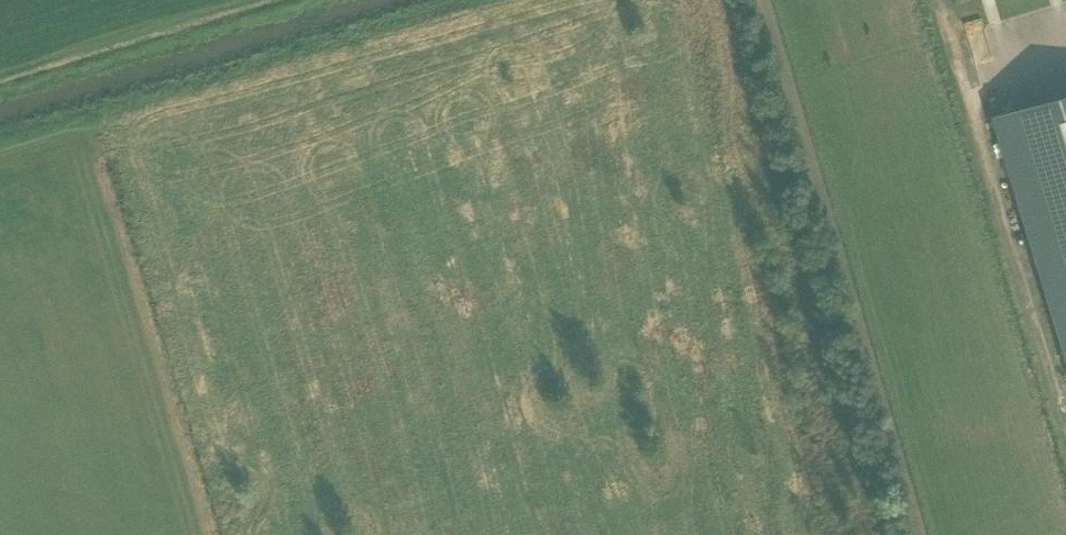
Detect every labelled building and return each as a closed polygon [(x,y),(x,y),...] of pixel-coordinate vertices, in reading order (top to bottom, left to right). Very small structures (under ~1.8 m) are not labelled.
[(992,116),(1065,361),(1065,94),(992,116)]
